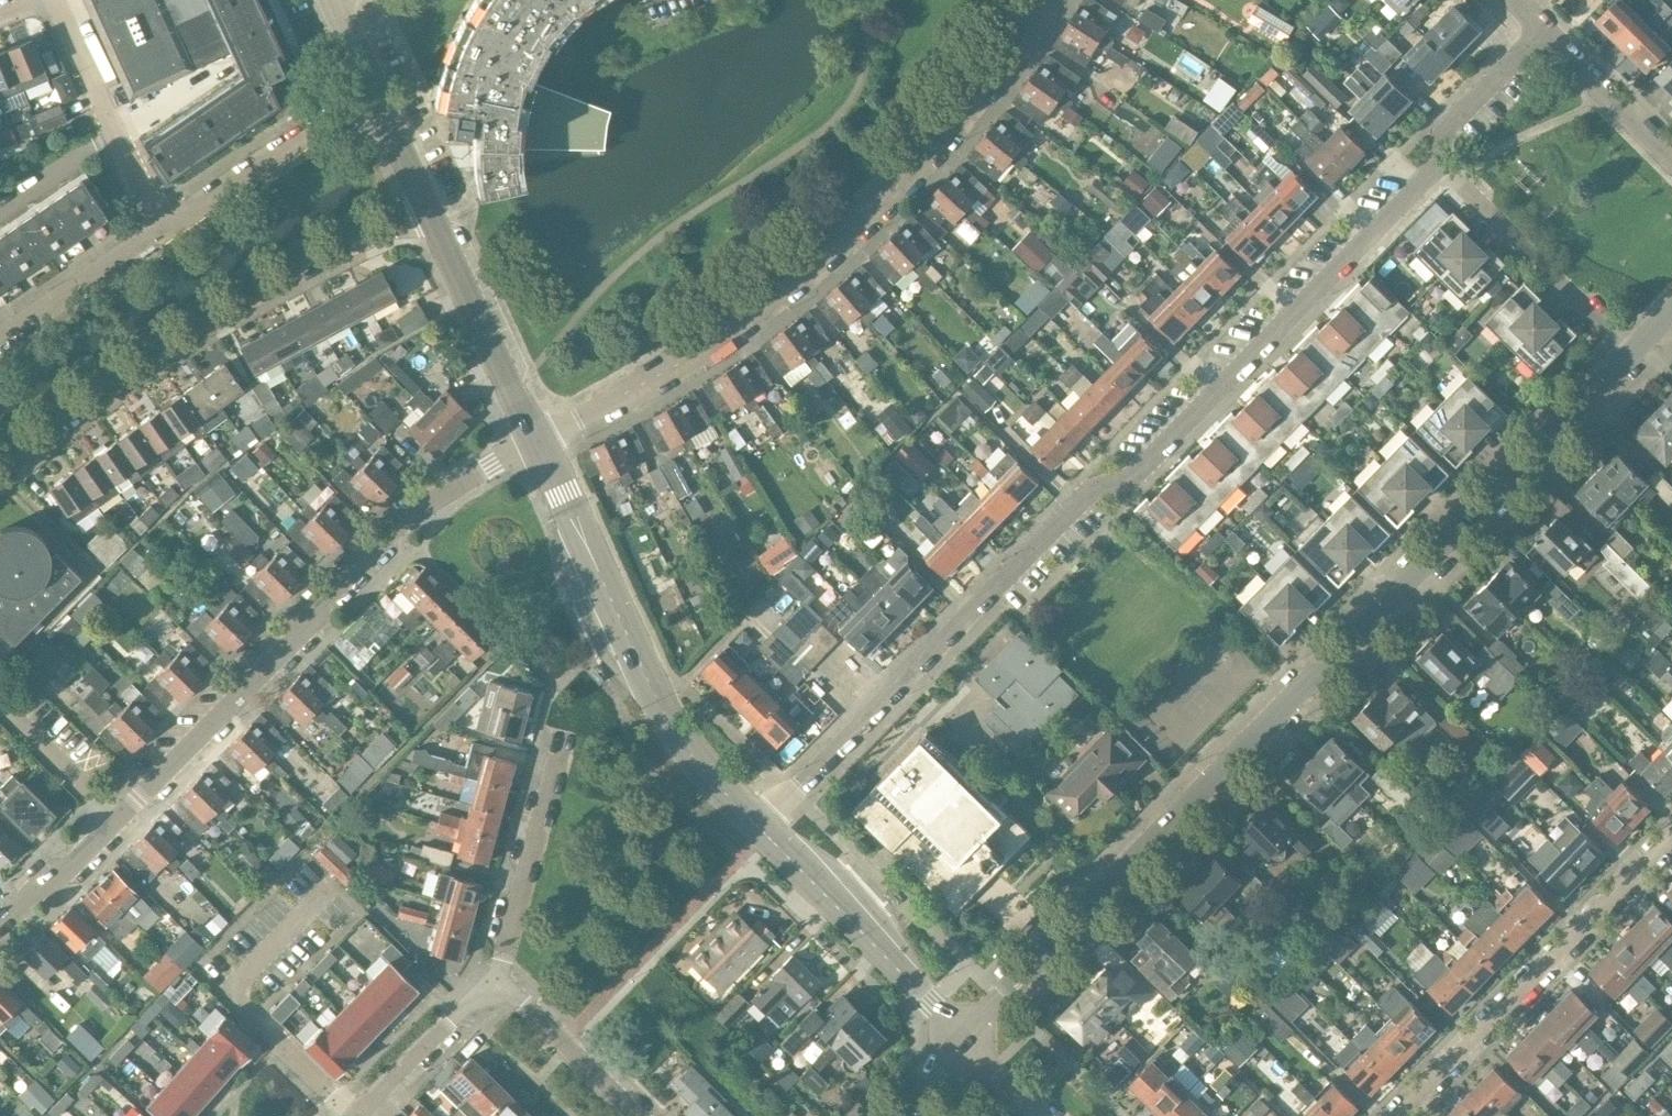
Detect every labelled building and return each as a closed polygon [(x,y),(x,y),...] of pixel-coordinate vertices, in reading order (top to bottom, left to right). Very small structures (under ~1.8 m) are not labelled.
[(257,0),(84,0),(129,98),(230,52),(240,75),(143,141),(168,179),(278,104),(309,79),(287,52),(282,54),(257,0)] [(430,104),(437,105),(444,106),(454,107),(452,118),(450,129),(468,132),(470,120),(470,119),(478,120),(478,122),(477,141),(476,141),(476,144),(480,144),(481,163),(477,164),(477,166),(481,166),(482,192),(476,193),(476,196),(491,193),(511,188),(513,188),(525,185),(524,182),(523,182),(520,162),(599,153),(598,144),(601,119),(605,107),(579,98),(528,79),(535,62),(539,63),(540,61),(536,59),(547,41),(543,38),(555,23),(561,29),(562,28),(563,27),(557,21),(570,7),(573,10),(585,0),(471,0),(463,13),(461,12),(459,14),(462,16),(453,34),(450,33),(449,36),(452,37),(444,56),(442,55),(441,58),(444,59),(438,79),(435,78),(434,81),(437,81),(433,102),(430,101),(430,104)] [(1072,21),(1111,47),(1114,42),(1105,36),(1111,25),(1117,16),(1107,10),(1103,7),(1103,6),(1094,0),(1084,0),(1080,6),(1081,7),(1072,21)] [(1331,3),(1340,12),(1345,6),(1346,0),(1334,0),(1331,3)] [(1398,14),(1401,14),(1402,15),(1416,1),(1416,2),(1418,0),(1384,0),(1398,14)] [(1628,4),(1632,0),(1616,0),(1597,19),(1614,36),(1637,13),(1628,4)] [(1671,11),(1671,9),(1664,1),(1656,9),(1658,12),(1647,23),(1637,13),(1614,36),(1630,53),(1671,11)] [(1285,43),(1295,26),(1258,4),(1248,21),(1285,43)] [(1472,41),(1484,29),(1472,18),(1471,20),(1456,5),(1425,37),(1449,61),(1470,39),(1472,41)] [(1339,14),(1332,7),(1321,19),(1327,25),(1339,14)] [(1167,22),(1148,10),(1141,21),(1160,32),(1167,22)] [(1663,39),(1671,30),(1671,11),(1630,53),(1647,69),(1669,45),(1663,39)] [(1406,20),(1399,28),(1407,36),(1415,28),(1406,20)] [(1061,35),(1055,45),(1060,48),(1060,49),(1071,56),(1086,65),(1099,45),(1108,51),(1108,55),(1119,62),(1124,55),(1111,47),(1072,21),(1062,36),(1061,35)] [(1376,47),(1386,37),(1380,31),(1376,34),(1370,29),(1364,35),(1376,47)] [(1449,61),(1425,37),(1405,57),(1429,81),(1449,61)] [(1401,53),(1387,38),(1376,49),(1391,63),(1401,53)] [(48,79),(31,39),(7,50),(23,89),(48,79)] [(1391,63),(1376,49),(1375,50),(1371,45),(1363,54),(1381,72),(1391,63)] [(7,50),(0,52),(0,99),(23,89),(7,50)] [(1074,88),(1081,79),(1064,66),(1053,58),(1053,59),(1048,55),(1041,65),(1031,79),(1069,107),(1073,102),(1063,95),(1071,85),(1074,88)] [(1655,77),(1671,94),(1671,60),(1655,77)] [(1290,65),(1283,73),(1307,96),(1314,88),(1290,65)] [(1347,96),(1315,65),(1305,75),(1336,106),(1347,96)] [(1412,99),(1387,74),(1377,85),(1359,67),(1351,75),(1394,117),(1412,99)] [(1266,87),(1278,74),(1271,68),(1259,80),(1266,87)] [(1394,117),(1351,75),(1345,82),(1363,99),(1352,110),(1376,134),(1394,117)] [(1069,107),(1031,79),(1021,93),(1020,92),(1013,102),(1018,105),(1018,106),(1029,114),(1029,113),(1043,124),(1057,105),(1066,111),(1064,114),(1079,125),(1084,118),(1069,107)] [(1243,111),(1264,91),(1257,84),(1237,104),(1243,111)] [(67,120),(59,103),(33,114),(35,117),(41,131),(67,120)] [(1329,103),(1321,111),(1336,126),(1344,117),(1329,103)] [(1309,110),(1300,119),(1306,125),(1348,167),(1364,150),(1341,126),(1332,135),(1323,126),(1324,125),(1315,116),(1309,110)] [(1018,153),(1033,135),(1020,123),(1010,115),(1005,111),(998,121),(987,134),(1023,164),(1027,160),(1018,153)] [(41,131),(35,117),(15,126),(21,140),(41,131)] [(1348,167),(1306,125),(1300,119),(1292,127),(1307,142),(1298,151),(1331,184),(1348,167)] [(1274,141),(1255,122),(1246,131),(1265,150),(1274,141)] [(0,131),(0,139),(3,145),(15,140),(10,127),(0,131)] [(75,136),(72,128),(65,131),(68,139),(75,136)] [(1221,142),(1211,133),(1202,142),(1212,151),(1221,142)] [(975,147),(968,156),(972,159),(972,160),(982,169),(983,168),(996,180),(1011,161),(1020,169),(1023,164),(987,134),(976,147),(975,147)] [(1162,172),(1182,148),(1169,138),(1149,162),(1162,172)] [(1317,195),(1293,172),(1285,181),(1264,160),(1256,167),(1259,171),(1301,211),(1317,195)] [(1176,191),(1193,173),(1183,162),(1165,181),(1176,191)] [(952,174),(941,187),(975,219),(979,215),(995,198),(978,181),(974,178),(974,177),(965,168),(964,169),(960,165),(952,174)] [(1211,169),(1202,177),(1212,186),(1220,178),(1211,169)] [(1301,211),(1259,171),(1252,178),(1270,196),(1261,205),(1284,228),(1301,211)] [(1140,196),(1149,184),(1135,173),(1126,185),(1140,196)] [(106,216),(80,178),(0,233),(0,287),(106,216)] [(1126,202),(1098,180),(1091,189),(1119,211),(1126,202)] [(975,219),(941,187),(929,200),(928,199),(920,208),(925,212),(934,221),(935,221),(938,224),(939,224),(943,220),(944,221),(947,217),(955,224),(964,215),(972,223),(975,219)] [(1170,203),(1156,190),(1144,203),(1157,216),(1170,203)] [(1079,211),(1060,195),(1054,202),(1073,217),(1079,211)] [(1284,228),(1261,205),(1253,213),(1235,196),(1227,203),(1268,244),(1284,228)] [(1268,244),(1227,203),(1220,211),(1238,229),(1229,238),(1252,261),(1268,244)] [(1135,231),(1149,216),(1137,205),(1123,220),(1135,231)] [(1440,277),(1475,242),(1466,233),(1470,228),(1453,211),(1414,251),(1440,277)] [(904,225),(891,237),(924,271),(928,267),(920,259),(937,243),(929,234),(925,231),(926,230),(917,220),(916,221),(912,217),(904,225)] [(1118,248),(1132,233),(1121,223),(1107,237),(1118,248)] [(879,249),(870,257),(874,261),(883,271),(895,283),(912,267),(920,275),(924,271),(891,237),(879,249)] [(1102,261),(1111,253),(1099,242),(1081,260),(1103,280),(1112,271),(1102,261)] [(1240,273),(1217,250),(1208,259),(1190,242),(1182,249),(1224,290),(1240,273)] [(1467,303),(1506,263),(1489,246),(1484,251),(1475,242),(1440,277),(1467,303)] [(1224,290),(1182,249),(1174,257),(1192,275),(1184,283),(1207,306),(1224,290)] [(1103,280),(1081,260),(1056,286),(1068,297),(1085,279),(1095,288),(1103,280)] [(1052,261),(1042,271),(1055,284),(1065,274),(1052,261)] [(865,269),(861,265),(852,273),(852,274),(839,285),(869,320),(874,317),(867,308),(876,300),(875,299),(883,292),(874,280),(865,269)] [(395,299),(380,271),(356,284),(371,311),(395,299)] [(1207,306),(1184,283),(1175,292),(1158,274),(1150,282),(1191,323),(1207,306)] [(1410,311),(1373,275),(1363,286),(1359,281),(1347,294),(1388,334),(1410,311)] [(1028,313),(1049,290),(1037,278),(1016,301),(1028,313)] [(1191,323),(1150,282),(1143,289),(1150,296),(1141,305),(1152,316),(1175,339),(1191,323)] [(1512,347),(1546,312),(1537,303),(1542,298),(1525,282),(1486,321),(1512,347)] [(371,311),(356,284),(333,296),(348,324),(371,311)] [(869,320),(839,285),(825,296),(816,303),(821,308),(820,308),(829,318),(840,331),(858,316),(865,324),(869,320)] [(1049,316),(1067,298),(1055,286),(1037,305),(1049,316)] [(1388,334),(1347,294),(1335,306),(1339,310),(1330,319),(1367,355),(1388,334)] [(348,324),(333,296),(310,309),(325,336),(348,324)] [(1030,335),(1048,318),(1037,308),(1020,325),(1030,335)] [(325,336),(310,309),(286,321),(302,349),(325,336)] [(404,335),(428,322),(421,311),(398,323),(404,335)] [(799,319),(785,329),(814,367),(818,363),(811,354),(830,339),(820,326),(820,325),(812,315),(811,315),(808,311),(798,318),(799,319)] [(1538,373),(1577,333),(1560,317),(1556,322),(1546,312),(1512,347),(1538,373)] [(890,330),(881,319),(874,326),(883,336),(890,330)] [(1367,355),(1330,319),(1321,329),(1317,324),(1305,337),(1346,377),(1367,355)] [(286,321),(264,333),(284,370),(294,365),(289,355),(302,349),(286,321)] [(1163,355),(1130,322),(1111,341),(1145,374),(1163,355)] [(1420,340),(1429,331),(1422,323),(1413,332),(1420,340)] [(398,338),(391,325),(382,330),(389,343),(398,338)] [(1004,325),(991,338),(998,344),(1011,332),(1004,325)] [(1013,353),(1030,335),(1020,325),(1002,342),(1013,353)] [(771,339),(762,346),(765,351),(773,362),(773,361),(791,384),(807,372),(819,387),(816,389),(823,398),(833,391),(814,367),(785,329),(771,340),(771,339)] [(389,343),(382,330),(373,335),(380,348),(389,343)] [(1145,374),(1111,341),(1102,332),(1094,341),(1115,362),(1106,372),(1127,392),(1145,374)] [(264,333),(240,346),(255,374),(257,373),(260,378),(268,379),(284,370),(264,333)] [(1439,342),(1429,333),(1420,343),(1425,348),(1434,348),(1439,342)] [(1346,377),(1305,337),(1293,349),(1297,353),(1288,362),(1325,398),(1346,377)] [(980,361),(967,349),(956,360),(969,372),(980,361)] [(866,352),(857,360),(868,372),(877,364),(866,352)] [(355,365),(346,353),(338,359),(347,371),(355,365)] [(755,358),(752,353),(743,360),(728,370),(754,409),(759,406),(753,397),(772,383),(763,369),(756,358),(755,358)] [(1386,375),(1395,365),(1388,358),(1379,367),(1386,375)] [(347,371),(338,359),(330,365),(339,377),(347,371)] [(1325,398),(1288,362),(1279,371),(1275,367),(1262,380),(1303,420),(1325,398)] [(242,390),(224,364),(202,380),(220,406),(242,390)] [(985,365),(976,375),(984,383),(993,373),(985,365)] [(944,366),(935,374),(945,385),(954,378),(944,366)] [(1084,375),(1073,366),(1067,372),(1078,382),(1084,375)] [(1377,384),(1386,375),(1379,367),(1369,376),(1377,384)] [(754,409),(728,370),(714,380),(713,379),(704,386),(707,391),(714,402),(723,414),(732,408),(733,410),(743,403),(750,412),(754,409)] [(1078,382),(1067,372),(1061,378),(1072,388),(1078,382)] [(1127,392),(1106,372),(1087,391),(1108,411),(1127,392)] [(327,390),(316,373),(295,388),(306,405),(327,390)] [(1508,414),(1469,375),(1443,401),(1478,436),(1487,426),(1492,431),(1508,414)] [(411,376),(404,382),(411,389),(417,382),(411,376)] [(220,406),(202,380),(180,395),(198,421),(205,431),(227,416),(220,406)] [(1303,420),(1262,380),(1250,392),(1255,396),(1245,406),(1282,442),(1303,420)] [(995,401),(977,382),(967,392),(986,410),(995,401)] [(473,416),(454,397),(446,389),(430,405),(425,399),(428,396),(420,389),(413,395),(454,435),(473,416)] [(1108,411),(1087,391),(1068,410),(1089,430),(1108,411)] [(717,434),(703,409),(697,397),(696,398),(693,393),(683,399),(668,408),(691,449),(717,434)] [(180,395),(159,410),(177,436),(190,426),(197,437),(205,431),(198,421),(180,395)] [(454,435),(413,395),(407,402),(415,409),(418,406),(424,412),(408,428),(435,454),(454,435)] [(289,417),(274,396),(263,404),(278,425),(289,417)] [(954,429),(973,410),(959,396),(940,415),(954,429)] [(369,412),(368,413),(383,428),(397,415),(391,409),(382,399),(369,412)] [(1660,412),(1671,423),(1671,400),(1660,412)] [(1344,417),(1353,408),(1346,401),(1336,410),(1344,417)] [(1478,436),(1443,401),(1417,428),(1457,467),(1473,450),(1468,445),(1478,436)] [(883,421),(876,426),(890,443),(897,438),(898,439),(912,429),(891,403),(878,414),(883,421)] [(1047,413),(1036,403),(1030,409),(1041,419),(1047,413)] [(762,405),(754,410),(767,428),(774,437),(781,432),(774,422),(762,405)] [(1282,442),(1245,406),(1236,415),(1232,411),(1220,423),(1261,463),(1282,442)] [(691,449),(668,408),(653,416),(643,422),(646,427),(645,427),(652,439),(652,438),(658,449),(668,449),(681,442),(687,451),(691,449)] [(1041,419),(1030,409),(1024,416),(1035,426),(1041,419)] [(184,446),(177,436),(159,410),(137,425),(163,461),(184,446)] [(850,410),(839,419),(846,429),(858,421),(850,410)] [(1089,430),(1068,410),(1050,428),(1071,449),(1089,430)] [(1335,427),(1344,417),(1336,410),(1327,419),(1335,427)] [(914,411),(909,416),(918,424),(927,415),(923,411),(914,411)] [(1660,412),(1640,432),(1667,459),(1671,454),(1671,423),(1660,412)] [(312,434),(295,418),(281,432),(298,448),(312,434)] [(364,428),(360,432),(370,442),(373,438),(380,432),(370,422),(364,428)] [(1261,463),(1220,423),(1208,435),(1212,439),(1203,449),(1240,485),(1261,463)] [(163,461),(137,425),(116,440),(141,476),(163,461)] [(255,438),(247,426),(239,432),(247,444),(255,438)] [(634,455),(638,452),(643,450),(642,449),(643,448),(641,444),(642,444),(636,431),(635,432),(633,427),(622,432),(606,440),(627,483),(633,480),(628,469),(639,464),(634,455)] [(1071,449),(1050,428),(1031,447),(1052,468),(1071,449)] [(234,443),(227,448),(231,454),(238,449),(239,450),(247,444),(239,432),(230,438),(234,443)] [(1450,474),(1410,435),(1384,461),(1419,495),(1428,486),(1433,491),(1450,474)] [(141,476),(116,440),(94,455),(119,491),(141,476)] [(627,483),(606,440),(591,448),(591,447),(580,452),(583,458),(588,470),(589,470),(591,474),(592,475),(597,472),(598,472),(602,470),(607,480),(618,475),(623,485),(627,483)] [(391,471),(399,462),(396,459),(378,441),(367,451),(372,456),(366,462),(358,454),(361,450),(355,444),(348,451),(387,491),(399,478),(391,471)] [(274,453),(264,442),(253,451),(264,463),(274,453)] [(1301,461),(1311,451),(1303,444),(1294,453),(1301,461)] [(746,472),(730,445),(721,450),(737,477),(746,472)] [(935,465),(913,445),(903,456),(924,476),(935,465)] [(226,460),(216,446),(200,458),(209,471),(226,460)] [(945,449),(939,455),(948,464),(954,458),(945,449)] [(1240,485),(1203,449),(1194,458),(1190,453),(1177,466),(1218,506),(1240,485)] [(387,491),(348,451),(344,455),(358,470),(352,476),(344,468),(333,480),(355,501),(355,500),(358,503),(359,503),(366,496),(374,503),(387,491)] [(1039,482),(1009,452),(990,471),(999,480),(1020,501),(1039,482)] [(1292,470),(1301,461),(1294,453),(1285,463),(1292,470)] [(256,467),(245,454),(231,467),(242,480),(256,467)] [(1306,460),(1303,463),(1315,475),(1324,466),(1312,454),(1306,460)] [(119,491),(94,455),(72,470),(98,506),(119,491)] [(1667,482),(1667,481),(1657,471),(1646,482),(1619,455),(1600,474),(1627,501),(1639,489),(1650,500),(1657,493),(1671,507),(1671,487),(1667,482)] [(987,467),(979,459),(973,465),(982,473),(987,467)] [(888,472),(902,487),(914,475),(899,461),(888,472)] [(1419,495),(1384,461),(1358,487),(1398,526),(1414,509),(1410,505),(1419,495)] [(195,462),(185,469),(193,481),(204,474),(195,462)] [(671,485),(661,466),(651,472),(662,491),(671,485)] [(1218,506),(1177,466),(1166,478),(1170,482),(1161,492),(1197,528),(1218,506)] [(98,506),(72,470),(48,488),(73,524),(98,506)] [(217,471),(192,491),(197,497),(199,496),(209,508),(232,490),(217,471)] [(1627,501),(1600,474),(1580,494),(1613,526),(1620,518),(1615,513),(1627,501)] [(1020,501),(999,480),(980,500),(1001,520),(1020,501)] [(167,506),(180,495),(171,485),(159,497),(167,506)] [(870,485),(858,498),(880,520),(893,507),(870,485)] [(1259,504),(1268,494),(1261,487),(1251,496),(1259,504)] [(1001,520),(980,500),(972,492),(959,504),(961,506),(955,512),(983,539),(1001,520)] [(1197,528),(1161,492),(1152,501),(1147,496),(1134,509),(1176,550),(1197,528)] [(1391,533),(1351,494),(1325,521),(1360,555),(1369,546),(1374,550),(1391,533)] [(343,520),(351,512),(350,512),(350,511),(347,507),(338,497),(337,498),(334,495),(333,495),(317,511),(301,495),(297,499),(305,507),(338,540),(351,527),(343,520)] [(1250,513),(1259,504),(1251,496),(1242,506),(1250,513)] [(983,539),(955,512),(940,497),(932,505),(942,514),(932,524),(965,557),(983,539)] [(706,512),(698,499),(688,505),(695,518),(706,512)] [(863,510),(854,502),(838,518),(847,527),(863,510)] [(149,526),(160,514),(151,505),(139,517),(148,525),(149,526)] [(338,540),(305,507),(301,511),(309,519),(305,523),(299,517),(286,530),(306,550),(307,549),(310,552),(311,552),(318,545),(326,553),(338,540)] [(818,521),(809,508),(796,518),(805,530),(818,521)] [(1360,555),(1325,521),(1319,514),(1293,541),(1339,586),(1356,569),(1351,564),(1360,555)] [(138,515),(130,523),(141,533),(148,525),(139,517),(138,515)] [(965,557),(932,524),(922,515),(914,523),(936,544),(925,555),(946,576),(965,557)] [(1599,556),(1581,538),(1578,540),(1556,519),(1536,540),(1567,571),(1580,558),(1588,567),(1599,556)] [(80,578),(55,552),(50,558),(49,554),(48,550),(46,546),(45,543),(42,540),(40,537),(37,534),(31,530),(27,528),(23,527),(20,526),(16,526),(12,526),(8,526),(5,528),(1,529),(0,530),(0,656),(80,578)] [(828,526),(818,536),(826,544),(836,534),(828,526)] [(125,548),(112,527),(100,535),(97,533),(86,544),(107,566),(125,548)] [(1217,547),(1226,537),(1218,530),(1209,539),(1217,547)] [(1633,547),(1617,531),(1607,542),(1623,557),(1633,547)] [(252,553),(234,536),(227,543),(232,548),(229,552),(242,563),(252,553)] [(1208,556),(1217,547),(1209,539),(1200,549),(1208,556)] [(812,560),(823,548),(814,540),(803,552),(812,560)] [(787,541),(761,556),(770,572),(796,556),(787,541)] [(1657,590),(1623,557),(1607,542),(1600,549),(1608,560),(1603,564),(1643,604),(1657,590)] [(295,569),(302,561),(298,557),(299,557),(289,547),(288,547),(285,545),(284,544),(269,561),(260,552),(256,556),(290,590),(303,577),(295,569)] [(139,554),(126,567),(136,577),(149,565),(139,554)] [(1332,593),(1292,554),(1266,580),(1301,615),(1311,605),(1316,610),(1332,593)] [(290,590),(256,556),(252,560),(261,569),(244,586),(248,589),(247,590),(257,600),(258,599),(261,602),(262,602),(270,595),(277,603),(290,590)] [(932,587),(908,564),(900,573),(883,556),(875,564),(915,604),(932,587)] [(1205,561),(1196,570),(1203,577),(1209,583),(1218,574),(1212,568),(1205,561)] [(1540,591),(1512,563),(1504,572),(1501,569),(1489,582),(1520,612),(1540,591)] [(915,604),(875,564),(859,580),(868,588),(899,620),(915,604)] [(404,623),(443,583),(425,566),(400,591),(414,605),(408,611),(404,608),(397,616),(404,623)] [(812,594),(790,573),(782,581),(803,602),(812,594)] [(1301,615),(1266,580),(1241,607),(1280,646),(1297,629),(1292,624),(1301,615)] [(1579,609),(1550,581),(1544,587),(1556,599),(1552,603),(1569,620),(1579,609)] [(1520,612),(1489,582),(1476,595),(1478,597),(1470,606),(1498,634),(1520,612)] [(436,626),(461,601),(443,583),(404,623),(410,629),(418,621),(414,618),(421,612),(436,626)] [(246,618),(254,610),(250,607),(251,606),(241,596),(240,597),(231,588),(215,604),(212,602),(208,606),(242,639),(254,626),(246,618)] [(899,620),(868,588),(859,597),(851,589),(843,596),(884,636),(899,620)] [(93,592),(71,614),(86,629),(108,608),(93,592)] [(836,604),(826,613),(843,630),(867,653),(884,636),(843,596),(836,604)] [(439,656),(477,617),(461,601),(436,626),(449,639),(442,646),(439,643),(432,650),(439,656)] [(821,621),(803,603),(793,613),(812,631),(821,621)] [(208,606),(188,627),(196,635),(199,638),(199,639),(209,649),(210,648),(213,651),(214,651),(221,644),(229,652),(242,639),(208,606)] [(1660,606),(1644,622),(1653,632),(1669,616),(1660,606)] [(681,607),(670,612),(675,624),(687,618),(681,607)] [(812,631),(793,613),(784,622),(802,641),(812,631)] [(70,617),(49,638),(57,647),(69,635),(72,638),(82,628),(70,617)] [(471,660),(496,635),(477,617),(439,656),(428,667),(435,674),(452,656),(450,653),(457,646),(471,660)] [(840,640),(821,621),(812,631),(831,650),(840,640)] [(802,641),(784,622),(774,632),(792,650),(802,641)] [(372,649),(350,627),(336,641),(358,663),(372,649)] [(1079,693),(1059,673),(1062,669),(1062,670),(1063,669),(1028,634),(1022,629),(975,677),(1005,707),(998,714),(993,709),(987,715),(986,716),(985,718),(985,720),(986,721),(987,723),(1019,754),(1079,693)] [(831,650),(812,631),(802,641),(821,659),(831,650)] [(792,650),(774,632),(765,641),(775,650),(784,659),(792,650)] [(1517,674),(1489,647),(1480,657),(1482,659),(1479,662),(1459,643),(1456,647),(1443,634),(1434,643),(1431,641),(1420,651),(1423,654),(1422,656),(1440,674),(1437,676),(1449,688),(1452,685),(1462,695),(1467,693),(1474,687),(1476,681),(1486,671),(1492,677),(1487,683),(1501,697),(1521,678),(1517,674)] [(1515,658),(1518,654),(1504,640),(1502,642),(1498,638),(1489,647),(1517,674),(1524,667),(1515,658)] [(775,650),(765,641),(759,648),(768,657),(775,650)] [(821,659),(802,641),(792,650),(812,669),(821,659)] [(198,668),(205,660),(202,656),(192,645),(191,646),(188,643),(172,660),(163,651),(159,655),(193,689),(206,676),(198,668)] [(724,649),(704,671),(723,690),(744,669),(748,664),(729,645),(724,649)] [(1626,645),(1615,658),(1625,667),(1636,653),(1626,645)] [(424,646),(413,656),(423,667),(434,656),(424,646)] [(784,659),(775,650),(768,657),(777,666),(784,659)] [(812,669),(792,650),(784,659),(793,669),(803,678),(812,669)] [(1646,664),(1659,677),(1662,673),(1671,683),(1671,664),(1659,651),(1646,664)] [(193,689),(159,655),(155,659),(164,667),(148,684),(148,685),(151,688),(151,689),(161,699),(161,698),(164,701),(165,701),(166,701),(173,694),(180,701),(193,689)] [(793,669),(784,659),(777,666),(786,675),(793,669)] [(318,707),(335,691),(323,679),(323,678),(313,669),(309,665),(301,673),(301,675),(289,687),(323,720),(327,716),(318,707)] [(395,687),(409,673),(402,665),(388,679),(395,687)] [(742,708),(763,687),(744,669),(723,690),(742,708)] [(803,678),(793,669),(786,675),(796,685),(803,678)] [(450,690),(460,680),(453,673),(443,684),(450,690)] [(526,715),(531,698),(530,698),(531,693),(489,682),(477,730),(518,741),(525,715),(526,715)] [(149,718),(157,710),(153,706),(143,695),(143,696),(131,684),(121,694),(130,702),(123,709),(115,701),(111,705),(144,738),(157,725),(149,718)] [(1437,723),(1435,719),(1436,719),(1415,699),(1414,700),(1397,684),(1381,700),(1377,696),(1356,717),(1397,758),(1421,734),(1426,735),(1437,723)] [(446,730),(480,695),(471,686),(432,726),(446,730)] [(323,720),(289,687),(277,698),(276,698),(269,706),(269,707),(273,711),(272,711),(281,721),(282,720),(285,724),(286,723),(286,724),(291,720),(294,717),(301,724),(310,715),(319,724),(323,720)] [(761,727),(781,706),(763,687),(742,708),(761,727)] [(144,738),(111,705),(107,709),(115,717),(99,733),(100,734),(99,735),(102,738),(115,751),(116,750),(117,751),(124,743),(132,751),(144,738)] [(779,746),(800,724),(781,706),(761,727),(779,746)] [(1561,708),(1542,727),(1552,737),(1571,718),(1561,708)] [(346,726),(331,712),(324,720),(338,734),(346,726)] [(253,723),(241,735),(274,769),(278,765),(270,757),(279,748),(278,747),(285,740),(278,733),(278,732),(278,731),(275,727),(266,717),(265,718),(261,714),(261,715),(260,714),(252,722),(253,723)] [(1471,732),(1452,714),(1443,723),(1462,742),(1471,732)] [(1668,724),(1661,731),(1660,736),(1668,744),(1664,749),(1671,757),(1671,723),(1668,724)] [(1121,775),(1130,767),(1129,766),(1140,755),(1144,759),(1145,758),(1112,726),(1047,792),(1073,817),(1087,802),(1089,805),(1099,805),(1106,798),(1125,779),(1121,775)] [(1033,835),(1017,819),(928,732),(851,810),(956,913),(1033,835)] [(274,769),(241,735),(229,748),(228,747),(220,756),(224,760),(224,761),(233,770),(234,770),(237,773),(242,769),(243,770),(246,766),(254,774),(263,765),(271,773),(274,769)] [(1557,757),(1537,737),(1519,755),(1539,776),(1557,757)] [(1370,774),(1363,768),(1334,739),(1314,759),(1353,797),(1360,804),(1370,793),(1361,784),(1370,774)] [(506,788),(513,763),(492,757),(494,749),(474,743),(467,767),(454,764),(450,760),(429,754),(426,749),(415,748),(411,761),(452,772),(506,788)] [(1671,785),(1671,757),(1664,749),(1651,762),(1640,751),(1628,762),(1640,774),(1643,772),(1648,778),(1647,780),(1656,789),(1658,787),(1664,793),(1671,785)] [(1534,773),(1514,753),(1489,778),(1510,798),(1534,773)] [(349,767),(338,779),(350,791),(362,779),(373,768),(360,756),(349,767)] [(1353,797),(1314,759),(1294,780),(1323,808),(1332,799),(1342,809),(1353,797)] [(231,797),(223,790),(227,786),(226,786),(230,782),(229,781),(230,781),(226,777),(227,777),(217,767),(217,768),(212,764),(204,772),(205,773),(193,785),(226,818),(230,814),(222,806),(231,797)] [(1383,767),(1374,776),(1395,798),(1404,806),(1413,796),(1405,788),(1383,767)] [(499,812),(506,788),(452,772),(449,781),(463,785),(458,800),(471,804),(499,812)] [(21,782),(21,783),(11,774),(0,786),(0,787),(8,794),(0,803),(0,805),(31,835),(40,825),(45,823),(49,819),(50,815),(53,813),(21,782)] [(1648,807),(1622,781),(1612,791),(1597,776),(1590,782),(1632,823),(1638,816),(1641,817),(1647,810),(1647,808),(1648,807)] [(1632,823),(1590,782),(1584,789),(1593,798),(1585,806),(1591,812),(1589,814),(1615,840),(1616,839),(1618,839),(1625,833),(1624,830),(1632,823)] [(397,800),(401,787),(384,783),(381,797),(397,800)] [(180,796),(171,805),(176,809),(175,810),(185,819),(186,819),(190,823),(200,833),(208,825),(206,822),(214,814),(222,822),(226,818),(193,785),(181,797),(180,796)] [(331,812),(347,795),(338,787),(322,803),(331,812)] [(1477,793),(1464,806),(1496,837),(1509,825),(1477,793)] [(492,837),(499,812),(471,804),(467,818),(441,811),(438,822),(492,837)] [(1321,840),(1310,829),(1305,834),(1277,806),(1273,811),(1268,806),(1245,829),(1267,851),(1267,853),(1267,854),(1268,856),(1269,858),(1271,859),(1272,860),(1275,861),(1277,862),(1278,862),(1281,861),(1283,859),(1284,857),(1285,855),(1286,852),(1286,850),(1285,848),(1285,847),(1284,845),(1283,843),(1288,838),(1306,855),(1321,840)] [(304,819),(294,808),(284,818),(295,829),(304,819)] [(182,846),(174,839),(178,835),(177,835),(181,831),(181,830),(178,826),(169,816),(168,817),(164,813),(155,821),(156,822),(144,834),(177,867),(181,863),(173,855),(182,846)] [(1604,854),(1566,816),(1557,825),(1564,831),(1553,843),(1560,851),(1584,874),(1604,854)] [(1354,839),(1332,818),(1323,827),(1345,849),(1354,839)] [(485,863),(492,837),(438,822),(435,835),(460,842),(457,855),(485,863)] [(0,866),(18,848),(0,830),(0,866)] [(131,846),(123,854),(127,859),(137,869),(137,868),(141,872),(149,880),(156,872),(165,863),(173,871),(177,867),(144,834),(132,846),(131,846)] [(354,852),(336,835),(326,844),(345,862),(354,852)] [(287,836),(276,848),(287,859),(298,847),(287,836)] [(449,866),(453,853),(422,844),(421,848),(411,845),(409,855),(449,866)] [(354,875),(325,846),(316,855),(346,883),(354,875)] [(263,863),(250,850),(245,856),(257,868),(263,863)] [(1584,874),(1560,851),(1548,864),(1538,854),(1531,861),(1565,894),(1584,874)] [(199,871),(187,859),(179,867),(191,879),(199,871)] [(1232,922),(1215,906),(1226,894),(1228,896),(1239,884),(1262,906),(1271,897),(1281,907),(1285,903),(1243,863),(1232,874),(1217,859),(1181,895),(1204,917),(1201,920),(1218,936),(1232,922)] [(385,883),(389,869),(367,863),(363,877),(385,883)] [(151,907),(130,886),(112,868),(106,874),(102,873),(98,878),(99,882),(97,884),(136,922),(151,907)] [(472,909),(479,884),(438,872),(431,898),(444,901),(472,909)] [(121,938),(136,922),(97,884),(95,885),(91,885),(87,889),(87,893),(81,899),(121,938)] [(1531,929),(1553,907),(1531,886),(1517,900),(1506,890),(1499,897),(1531,929)] [(1359,914),(1375,930),(1393,911),(1377,896),(1359,914)] [(1531,929),(1499,897),(1492,904),(1488,900),(1477,911),(1513,947),(1531,929)] [(465,934),(472,909),(444,901),(437,926),(465,934)] [(410,919),(413,909),(401,906),(398,916),(410,919)] [(1671,936),(1671,922),(1655,906),(1654,907),(1653,906),(1644,914),(1646,916),(1639,923),(1671,955),(1671,940),(1670,938),(1671,936)] [(106,942),(70,908),(52,927),(87,961),(106,942)] [(424,923),(426,913),(413,909),(410,919),(424,923)] [(1513,947),(1477,911),(1464,923),(1469,928),(1458,939),(1490,970),(1513,947)] [(718,987),(770,934),(759,922),(751,930),(735,915),(691,960),(718,987)] [(1180,968),(1191,956),(1194,959),(1197,956),(1160,919),(1139,940),(1153,954),(1140,968),(1171,998),(1184,985),(1176,977),(1180,973),(1180,968)] [(1360,919),(1349,930),(1377,956),(1387,946),(1360,919)] [(1639,923),(1632,930),(1630,929),(1622,937),(1647,962),(1655,954),(1671,970),(1671,955),(1639,923)] [(203,924),(192,934),(204,946),(214,936),(203,924)] [(458,960),(465,934),(437,926),(430,952),(458,960)] [(182,968),(202,948),(186,932),(167,953),(182,968)] [(86,975),(44,934),(23,956),(45,978),(59,964),(78,982),(86,975)] [(1346,936),(1338,945),(1346,953),(1355,945),(1346,936)] [(1638,971),(1647,962),(1622,937),(1613,947),(1614,948),(1607,955),(1647,994),(1654,986),(1638,971)] [(1490,970),(1458,939),(1440,958),(1472,990),(1490,970)] [(417,988),(401,971),(410,962),(390,942),(380,953),(388,961),(372,978),(400,1006),(417,988)] [(326,967),(336,957),(329,951),(320,961),(326,967)] [(161,990),(182,968),(167,953),(145,975),(161,990)] [(790,1011),(819,982),(791,954),(770,975),(772,977),(751,999),(765,1013),(778,999),(790,1011)] [(1647,994),(1607,955),(1600,962),(1599,961),(1590,969),(1592,971),(1591,972),(1614,995),(1623,986),(1639,1002),(1647,994)] [(1472,990),(1440,958),(1432,966),(1443,976),(1429,990),(1451,1011),(1472,990)] [(317,976),(326,967),(320,961),(311,970),(317,976)] [(98,964),(87,975),(101,989),(112,978),(98,964)] [(1307,970),(1297,980),(1308,991),(1318,980),(1307,970)] [(1108,971),(1088,991),(1117,1020),(1143,994),(1154,1005),(1162,996),(1149,982),(1143,988),(1129,975),(1121,984),(1108,971)] [(300,993),(310,984),(303,978),(294,987),(300,993)] [(400,1006),(372,978),(355,995),(384,1023),(400,1006)] [(174,1003),(191,986),(184,979),(167,997),(174,1003)] [(6,1026),(9,1029),(22,1016),(31,1024),(33,1022),(36,1024),(40,1020),(41,1019),(38,1017),(0,980),(0,1033),(6,1026)] [(1434,1026),(1394,986),(1392,988),(1387,990),(1381,996),(1380,1000),(1378,1002),(1392,1016),(1418,1042),(1425,1035),(1428,1035),(1432,1030),(1432,1027),(1434,1026)] [(1587,1023),(1596,1013),(1572,990),(1571,991),(1570,990),(1561,999),(1562,1000),(1555,1007),(1596,1047),(1604,1039),(1587,1023)] [(1117,1020),(1088,991),(1063,1017),(1083,1037),(1088,1032),(1097,1041),(1117,1020)] [(299,1002),(289,992),(270,1012),(280,1022),(299,1002)] [(729,1023),(748,1003),(737,992),(718,1012),(729,1023)] [(154,999),(145,1009),(151,1015),(161,1005),(170,1015),(176,1009),(160,993),(154,999)] [(384,1023),(355,995),(338,1012),(367,1040),(384,1023)] [(832,1044),(859,1016),(860,1015),(841,996),(830,1007),(829,1006),(821,1014),(814,1007),(778,1043),(791,1055),(810,1035),(815,1039),(821,1033),(831,1042),(832,1044)] [(1292,1030),(1267,1006),(1256,1016),(1281,1041),(1292,1030)] [(1596,1047),(1555,1007),(1548,1014),(1547,1013),(1538,1023),(1563,1047),(1569,1053),(1577,1044),(1588,1055),(1596,1047)] [(137,1020),(131,1027),(141,1037),(148,1030),(142,1025),(151,1015),(145,1009),(136,1018),(137,1020)] [(367,1040),(338,1012),(322,1028),(321,1026),(320,1027),(352,1058),(353,1058),(351,1056),(367,1040)] [(1644,1019),(1633,1031),(1651,1049),(1671,1028),(1671,1024),(1662,1013),(1650,1025),(1644,1019)] [(223,1014),(207,1033),(241,1063),(257,1044),(223,1014)] [(831,1042),(798,1075),(817,1094),(828,1083),(815,1071),(833,1053),(835,1055),(839,1055),(841,1052),(843,1054),(842,1055),(841,1056),(841,1057),(840,1058),(840,1059),(840,1060),(840,1061),(840,1062),(840,1063),(841,1064),(841,1065),(842,1066),(842,1067),(843,1067),(843,1068),(844,1068),(845,1069),(846,1069),(846,1070),(847,1070),(848,1070),(849,1070),(850,1070),(851,1070),(852,1070),(853,1070),(854,1069),(855,1069),(856,1068),(857,1068),(870,1054),(866,1051),(880,1037),(859,1016),(832,1044),(831,1042)] [(1418,1042),(1392,1016),(1375,1033),(1401,1059),(1403,1057),(1405,1058),(1411,1052),(1411,1049),(1418,1042)] [(1401,1059),(1375,1033),(1365,1023),(1349,1040),(1385,1075),(1393,1068),(1395,1068),(1401,1062),(1401,1059)] [(1554,1055),(1563,1047),(1538,1023),(1529,1032),(1530,1033),(1523,1040),(1564,1080),(1571,1072),(1554,1055)] [(80,1024),(67,1037),(90,1060),(103,1047),(80,1024)] [(352,1058),(320,1027),(303,1044),(335,1076),(352,1058)] [(61,1041),(47,1029),(39,1037),(52,1050),(61,1041)] [(190,1038),(185,1045),(193,1052),(223,1079),(238,1062),(240,1064),(241,1063),(207,1033),(206,1034),(208,1035),(199,1046),(190,1038)] [(1196,1033),(1184,1045),(1192,1053),(1204,1040),(1196,1033)] [(1241,1033),(1223,1050),(1239,1066),(1256,1048),(1241,1033)] [(126,1039),(117,1048),(124,1054),(133,1045),(126,1039)] [(760,1039),(748,1051),(755,1058),(759,1062),(771,1050),(760,1039)] [(1385,1075),(1349,1040),(1333,1056),(1369,1092),(1371,1090),(1373,1090),(1379,1084),(1379,1082),(1385,1075)] [(1564,1080),(1523,1040),(1517,1047),(1515,1045),(1506,1055),(1508,1057),(1507,1057),(1537,1086),(1546,1076),(1557,1087),(1564,1080)] [(1137,1041),(1099,1082),(1110,1092),(1148,1052),(1137,1041)] [(1627,1077),(1648,1055),(1634,1041),(1613,1063),(1627,1077)] [(1671,1060),(1671,1047),(1670,1045),(1661,1054),(1670,1062),(1671,1060)] [(1215,1047),(1207,1055),(1215,1064),(1224,1055),(1215,1047)] [(115,1064),(124,1054),(117,1048),(108,1058),(115,1064)] [(223,1079),(193,1052),(177,1070),(207,1097),(223,1079)] [(66,1055),(56,1064),(70,1077),(79,1068),(66,1055)] [(458,1107),(488,1076),(469,1057),(444,1083),(455,1094),(449,1099),(458,1107)] [(1146,1098),(1171,1073),(1155,1057),(1130,1082),(1131,1084),(1131,1086),(1137,1092),(1139,1092),(1146,1098)] [(1627,1077),(1613,1063),(1601,1075),(1615,1089),(1627,1077)] [(719,1104),(723,1100),(689,1066),(670,1085),(689,1104),(682,1111),(687,1115),(731,1115),(719,1104)] [(1521,1094),(1494,1069),(1492,1069),(1486,1075),(1486,1077),(1478,1085),(1504,1111),(1521,1094)] [(207,1097),(177,1070),(162,1088),(191,1114),(207,1097)] [(1226,1070),(1211,1084),(1217,1091),(1232,1076),(1226,1070)] [(1645,1087),(1654,1079),(1645,1070),(1636,1079),(1645,1087)] [(1163,1115),(1188,1089),(1171,1073),(1146,1098),(1154,1106),(1154,1108),(1160,1114),(1162,1114),(1163,1115)] [(86,1094),(102,1077),(99,1074),(93,1074),(79,1088),(86,1094)] [(507,1094),(488,1076),(458,1107),(467,1115),(486,1115),(507,1094)] [(1330,1079),(1313,1096),(1334,1115),(1345,1115),(1347,1115),(1350,1115),(1356,1108),(1355,1106),(1356,1105),(1330,1079)] [(1635,1098),(1645,1087),(1636,1079),(1626,1090),(1635,1098)] [(1313,1096),(1299,1082),(1293,1089),(1307,1103),(1297,1113),(1300,1115),(1334,1115),(1313,1096)] [(57,1097),(42,1083),(34,1091),(42,1098),(31,1110),(38,1115),(39,1115),(57,1097)] [(1478,1085),(1472,1092),(1470,1092),(1464,1098),(1464,1100),(1462,1101),(1477,1115),(1499,1115),(1504,1111),(1478,1085)] [(162,1088),(145,1106),(156,1115),(190,1115),(191,1114),(162,1088)] [(1205,1106),(1213,1097),(1206,1090),(1198,1099),(1188,1089),(1163,1115),(1164,1115),(1194,1115),(1205,1106)] [(663,1090),(657,1096),(663,1103),(670,1096),(663,1090)] [(72,1097),(71,1096),(66,1091),(56,1101),(63,1107),(72,1097)] [(526,1113),(507,1094),(486,1115),(523,1115),(526,1113)] [(1590,1106),(1581,1098),(1566,1113),(1569,1115),(1580,1115),(1590,1106)] [(1251,1115),(1262,1115),(1270,1108),(1262,1100),(1259,1100),(1250,1109),(1254,1113),(1251,1115)] [(63,1107),(56,1101),(47,1110),(53,1115),(54,1115),(63,1107)] [(1462,1101),(1461,1102),(1460,1102),(1454,1108),(1454,1110),(1448,1115),(1477,1115),(1462,1101)] [(1205,1106),(1194,1115),(1215,1115),(1205,1106)]
